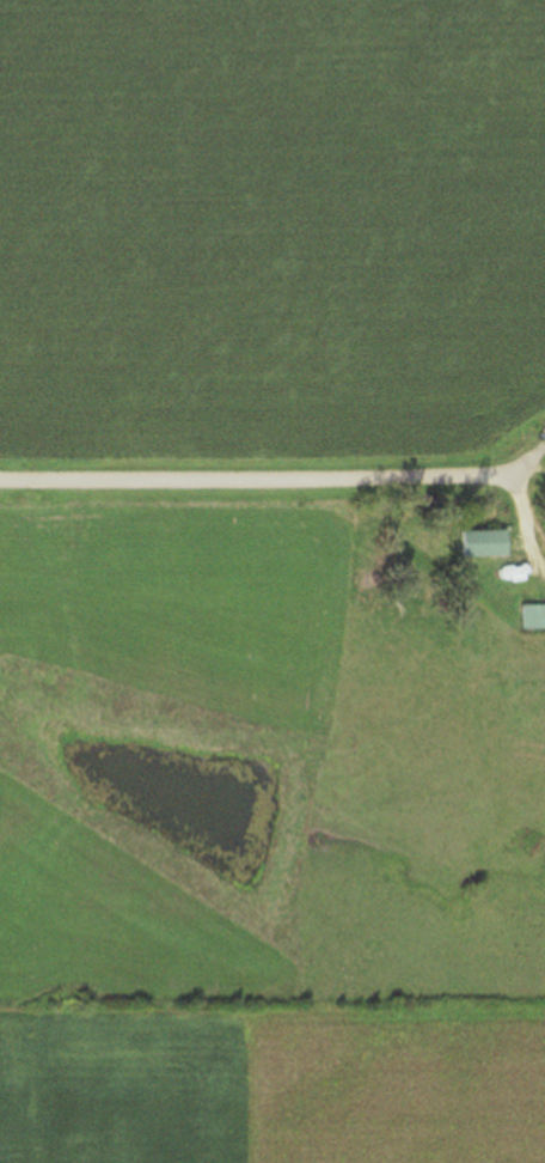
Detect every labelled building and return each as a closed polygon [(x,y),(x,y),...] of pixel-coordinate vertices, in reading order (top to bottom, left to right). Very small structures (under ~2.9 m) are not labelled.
[(495,531),(496,558),(453,559),(453,532),(495,531)] [(540,607),(540,629),(513,628),(514,605),(540,607)]
